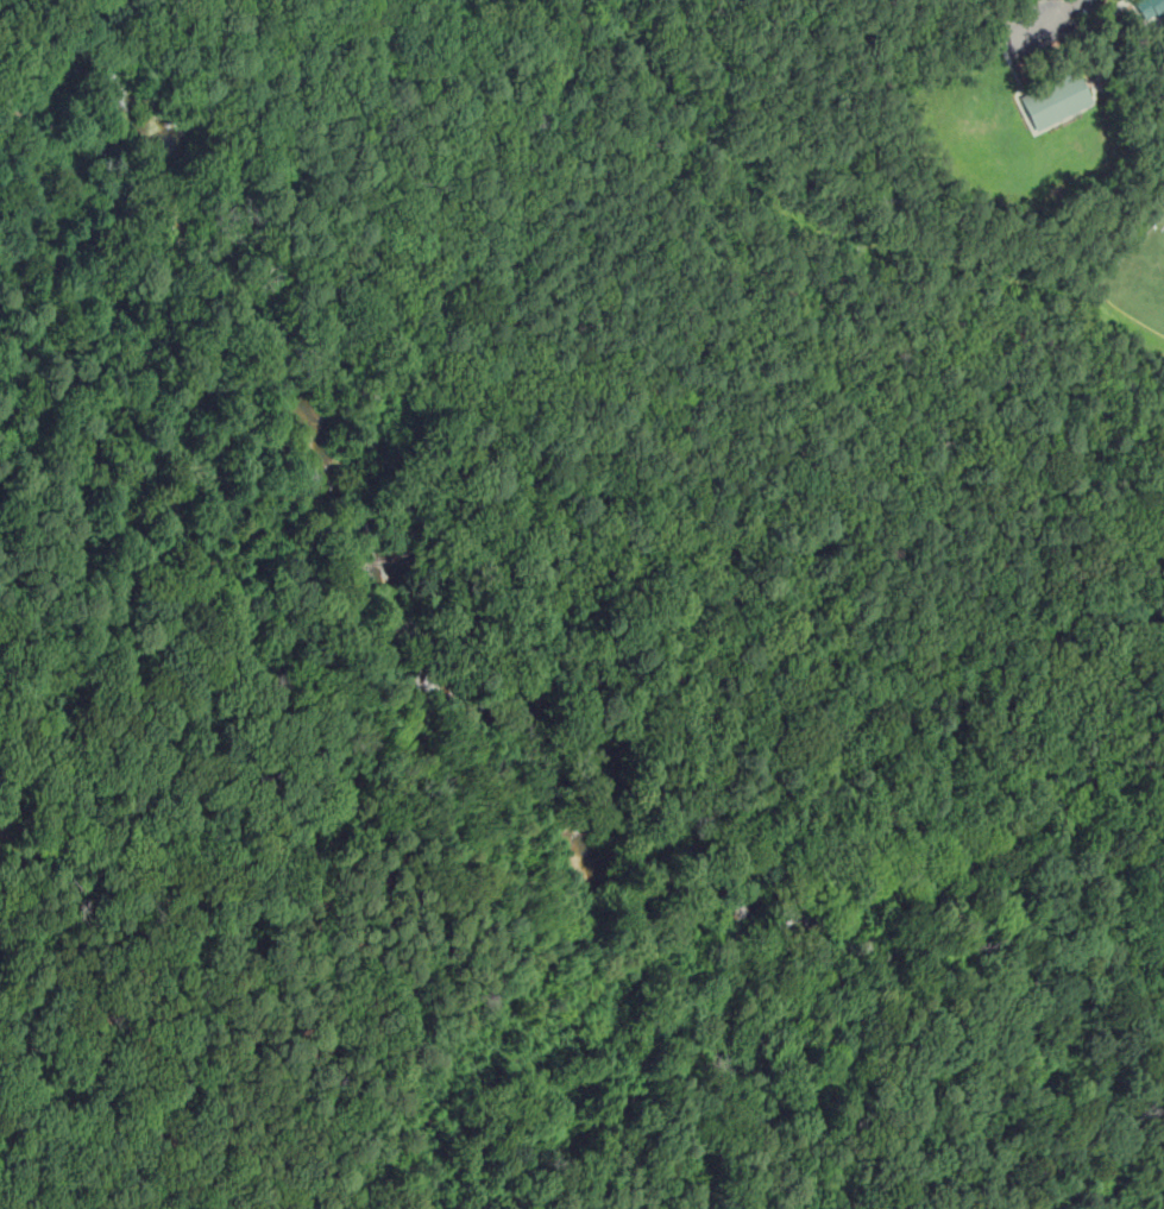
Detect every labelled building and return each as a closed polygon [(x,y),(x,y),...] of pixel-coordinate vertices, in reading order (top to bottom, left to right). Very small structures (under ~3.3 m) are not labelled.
[(1076,70),(1020,100),(1037,134),(1094,106),(1076,70)]
